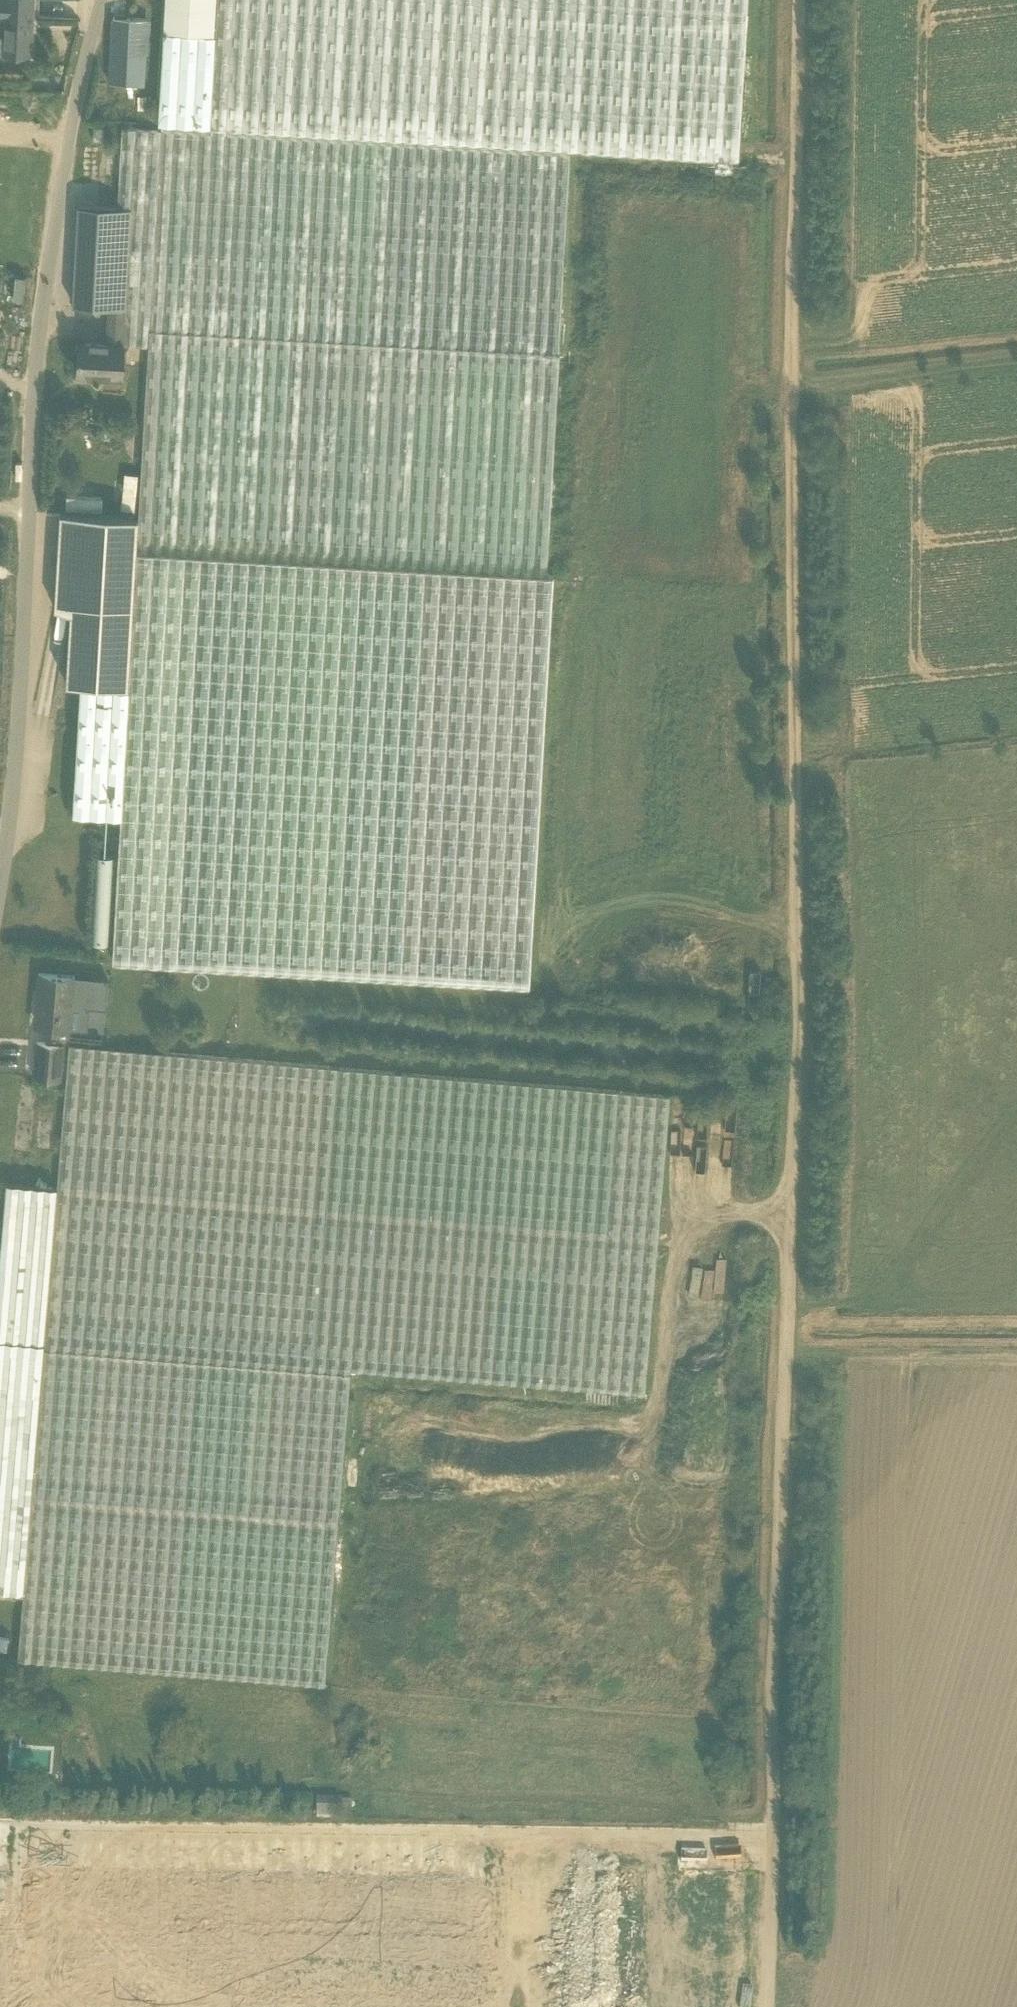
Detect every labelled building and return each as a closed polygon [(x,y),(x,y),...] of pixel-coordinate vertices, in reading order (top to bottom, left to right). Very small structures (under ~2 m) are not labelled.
[(31,54),(34,0),(0,0),(0,19),(3,19),(2,52),(2,53),(1,58),(21,59),(21,54),(31,54)] [(211,128),(591,149),(740,157),(749,0),(162,0),(155,125),(211,128)] [(147,18),(113,16),(110,82),(143,83),(147,18)] [(94,125),(94,129),(93,139),(104,140),(104,126),(94,125)] [(123,127),(118,207),(132,207),(125,307),(108,306),(107,326),(107,327),(123,328),(122,344),(124,344),(148,345),(138,517),(61,513),(55,608),(71,611),(67,683),(80,684),(73,812),(121,815),(113,959),(530,983),(545,724),(553,573),(547,573),(559,353),(571,153),(123,127)] [(74,305),(108,306),(125,307),(132,207),(118,207),(79,205),(74,305)] [(2,365),(25,367),(34,269),(11,267),(2,365)] [(78,373),(123,376),(124,344),(122,344),(123,328),(107,327),(106,343),(80,341),(78,373)] [(122,502),(137,503),(138,473),(123,472),(122,502)] [(39,1026),(49,1027),(71,1028),(88,1029),(90,990),(81,989),(81,981),(75,980),(75,975),(39,972),(38,990),(42,990),(39,1026)] [(62,1078),(65,1043),(69,1038),(48,1036),(48,1042),(38,1041),(35,1076),(62,1078)] [(8,1183),(6,1182),(0,1258),(0,1339),(352,1369),(594,1389),(646,1393),(670,1093),(619,1089),(70,1044),(58,1187),(8,1183)] [(352,1369),(0,1339),(0,1589),(24,1591),(18,1659),(325,1683),(352,1369)] [(342,1799),(318,1799),(317,1819),(342,1819),(342,1799)]
